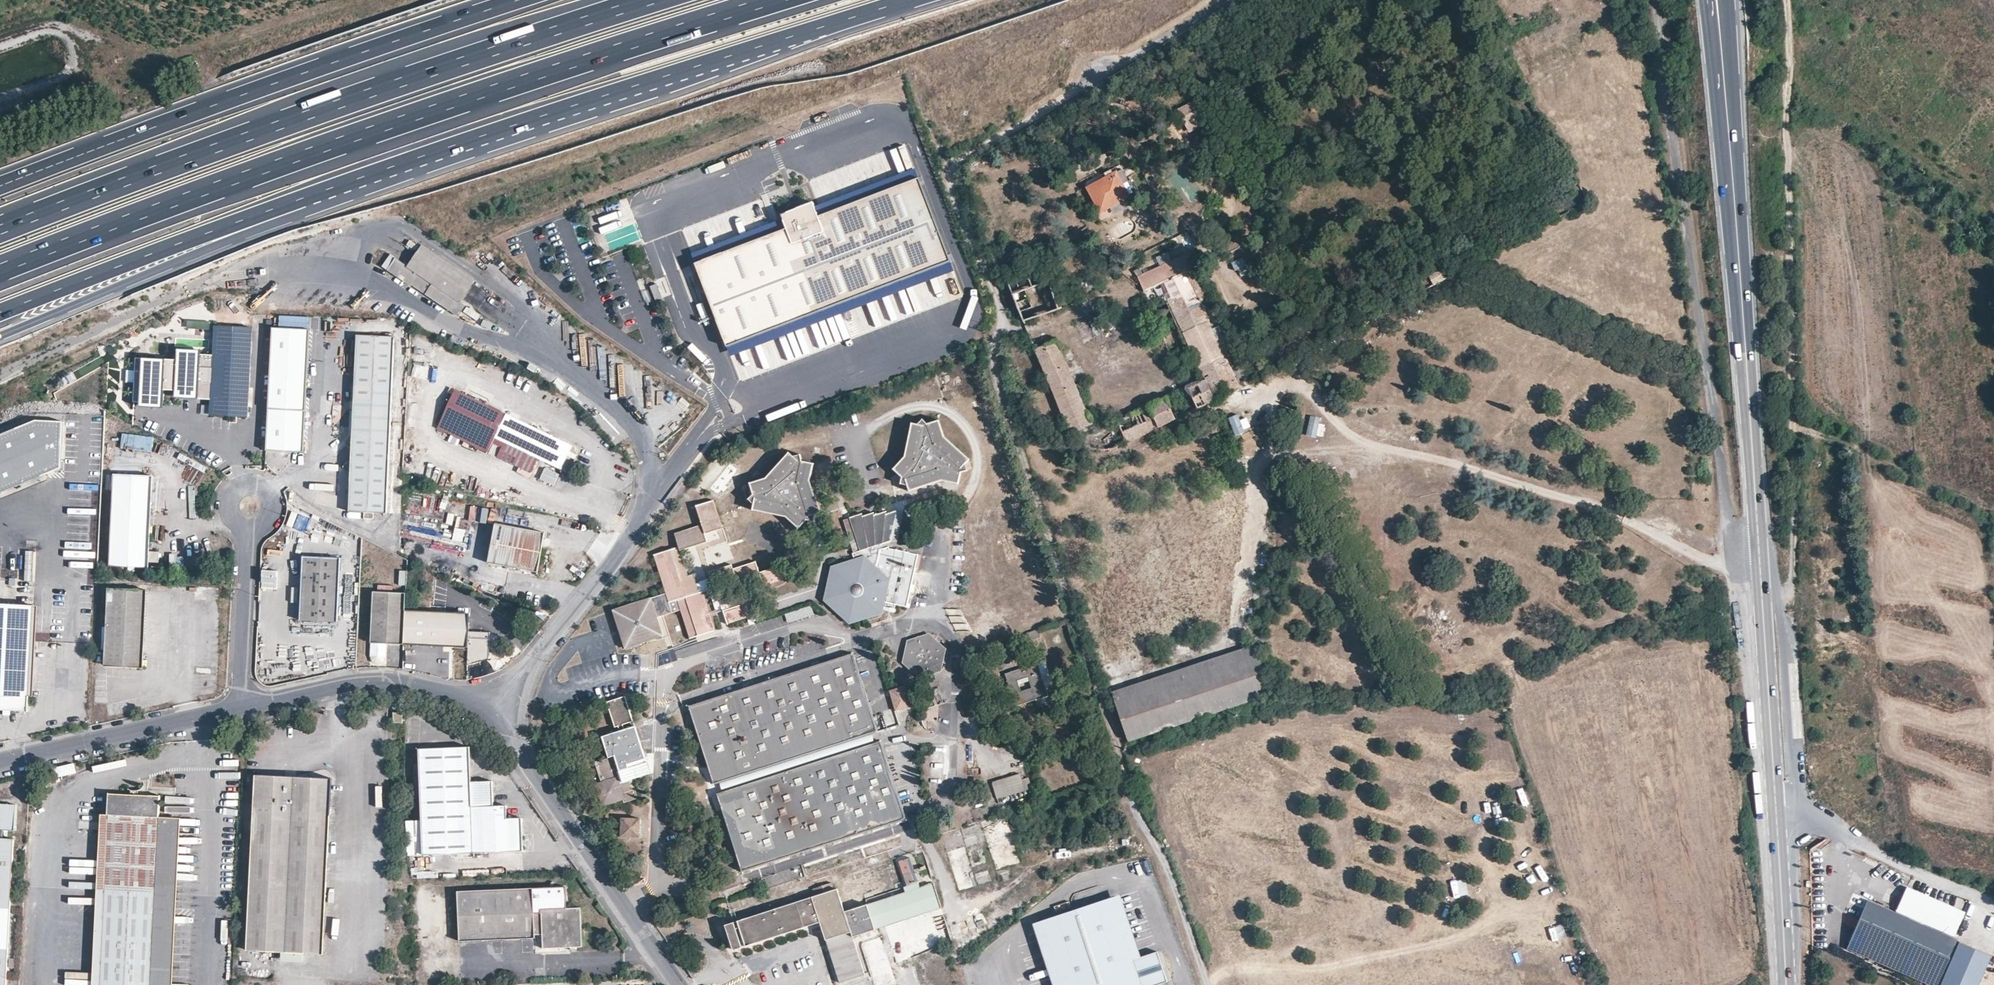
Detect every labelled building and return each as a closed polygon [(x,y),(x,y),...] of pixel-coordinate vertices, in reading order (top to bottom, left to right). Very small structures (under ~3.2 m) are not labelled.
[(1197,100),(1177,109),(1188,133),(1208,124),(1197,100)] [(817,207),(820,216),(921,178),(917,169),(817,207)] [(1088,189),(1101,212),(1135,193),(1121,170),(1088,189)] [(815,202),(781,215),(782,220),(786,229),(696,263),(728,347),(953,261),(921,178),(820,216),(817,207),(815,202)] [(786,229),(782,220),(693,254),(696,263),(786,229)] [(473,285),(476,280),(423,245),(420,249),(410,264),(409,266),(461,302),(463,300),(473,285)] [(1242,258),(1233,262),(1240,277),(1249,274),(1242,258)] [(953,261),(728,347),(732,355),(956,270),(953,261)] [(1179,276),(1171,261),(1145,273),(1142,268),(1134,272),(1136,277),(1139,277),(1145,290),(1160,284),(1179,276)] [(1192,354),(1198,366),(1203,377),(1216,402),(1234,393),(1253,383),(1234,346),(1226,330),(1208,297),(1194,269),(1179,276),(1160,284),(1171,311),(1192,353),(1192,354)] [(1445,279),(1440,270),(1429,276),(1433,285),(1445,279)] [(1060,310),(1049,281),(1013,294),(1024,321),(1024,322),(1060,310)] [(664,298),(658,284),(651,287),(657,301),(664,298)] [(1145,290),(1145,294),(1155,317),(1171,311),(1160,284),(1145,290)] [(195,329),(210,330),(211,322),(195,321),(195,329)] [(215,355),(214,376),(251,378),(254,327),(216,326),(215,355)] [(311,329),(273,327),(267,450),(304,452),(311,329)] [(347,443),(353,449),(352,458),(345,466),(352,475),(352,481),(344,490),(351,497),(351,511),(388,513),(391,426),(393,385),(395,337),(358,335),(358,338),(356,392),(353,436),(347,443)] [(1187,385),(1188,388),(1109,424),(1102,427),(1099,427),(1096,425),(1093,421),(1081,395),(1058,340),(1037,350),(1065,418),(1074,437),(1080,443),(1085,447),(1092,451),(1099,452),(1108,452),(1119,448),(1161,428),(1204,408),(1216,402),(1203,377),(1187,385)] [(183,399),(212,400),(214,376),(215,355),(185,353),(184,360),(137,358),(135,403),(165,405),(165,390),(183,391),(183,399)] [(1192,354),(1192,353),(1176,361),(1181,373),(1198,366),(1192,354)] [(249,418),(251,378),(214,376),(212,400),(212,416),(249,418)] [(496,438),(508,414),(456,388),(437,426),(490,453),(496,438)] [(1228,418),(1236,435),(1252,428),(1244,411),(1228,418)] [(508,414),(496,438),(562,470),(569,473),(575,459),(568,456),(570,452),(573,446),(508,414)] [(62,469),(65,423),(37,421),(0,437),(0,495),(62,469)] [(925,427),(913,423),(905,457),(894,468),(907,481),(910,490),(941,480),(958,484),(961,470),(970,460),(946,439),(940,421),(925,427)] [(122,433),(120,446),(151,452),(154,438),(122,433)] [(538,459),(504,443),(498,457),(532,473),(538,459)] [(799,461),(789,453),(767,478),(752,483),(757,499),(754,509),(788,517),(800,528),(808,518),(821,512),(811,481),(814,464),(799,461)] [(111,566),(149,568),(154,476),(115,475),(111,566)] [(675,534),(680,547),(681,551),(708,541),(705,533),(723,527),(713,499),(696,505),(702,525),(675,534)] [(470,508),(468,521),(492,524),(494,512),(470,508)] [(845,520),(856,558),(833,566),(825,600),(851,624),(884,613),(886,603),(908,607),(919,555),(888,547),(884,549),(883,544),(891,541),(899,542),(904,514),(899,512),(895,512),(886,515),(886,513),(875,516),(874,513),(862,514),(845,520)] [(538,572),(545,533),(497,524),(491,563),(538,572)] [(665,636),(659,618),(673,613),(670,602),(679,599),(682,610),(692,637),(715,629),(703,594),(700,581),(697,573),(689,575),(681,551),(680,547),(655,555),(667,592),(614,611),(626,648),(665,636)] [(27,551),(25,582),(33,582),(34,552),(27,551)] [(341,558),(304,557),(302,620),(338,621),(341,558)] [(760,571),(757,561),(734,568),(733,564),(711,572),(712,578),(715,584),(737,578),(738,582),(754,577),(762,575),(765,585),(787,578),(783,565),(760,571)] [(277,589),(278,570),(262,570),(262,588),(277,589)] [(717,612),(725,610),(737,606),(735,602),(767,592),(765,585),(762,575),(754,577),(758,587),(719,599),(715,584),(712,578),(700,581),(703,594),(711,591),(717,612)] [(148,590),(110,589),(106,666),(144,668),(148,590)] [(409,593),(376,591),(373,642),(389,643),(406,644),(408,610),(409,593)] [(679,599),(670,602),(673,613),(682,610),(679,599)] [(725,610),(730,623),(758,614),(754,601),(737,606),(725,610)] [(34,606),(0,604),(0,710),(5,710),(5,714),(10,714),(10,710),(28,711),(29,695),(34,606)] [(786,613),(789,623),(815,614),(812,605),(786,613)] [(470,613),(408,610),(406,644),(468,647),(469,631),(470,613)] [(1042,637),(1039,629),(1030,633),(1033,641),(1042,637)] [(469,631),(468,647),(467,664),(489,659),(490,632),(469,631)] [(930,633),(908,640),(903,663),(920,678),(942,671),(948,649),(930,633)] [(389,643),(373,642),(372,654),(373,657),(374,659),(378,662),(382,662),(385,660),(387,657),(388,655),(389,643)] [(1257,652),(1255,645),(1113,691),(1116,698),(1257,652)] [(1116,698),(1130,740),(1271,693),(1262,664),(1257,652),(1116,698)] [(880,742),(875,744),(872,733),(877,730),(853,654),(741,690),(691,707),(704,747),(715,784),(720,782),(723,793),(719,794),(743,871),(841,839),(905,817),(880,742)] [(1037,663),(1006,674),(1016,706),(1048,695),(1037,663)] [(905,686),(889,691),(896,712),(912,707),(905,686)] [(646,758),(636,726),(625,730),(624,725),(634,722),(626,696),(608,702),(616,728),(619,727),(621,731),(603,737),(610,757),(595,762),(602,781),(596,783),(601,800),(603,807),(627,799),(625,793),(636,789),(633,780),(628,764),(646,758)] [(931,732),(933,731),(933,717),(938,717),(938,705),(933,705),(929,705),(926,707),(924,709),(922,711),(921,716),(921,720),(922,724),(923,727),(926,729),(929,731),(931,732)] [(883,711),(886,725),(896,722),(892,709),(883,711)] [(404,713),(394,713),(394,722),(404,722),(404,713)] [(543,739),(538,742),(541,752),(548,758),(553,754),(550,744),(543,739)] [(409,822),(411,856),(523,850),(523,819),(508,819),(507,807),(495,807),(493,782),(472,783),(470,747),(420,750),(423,821),(409,822)] [(647,759),(646,758),(628,764),(633,780),(651,774),(648,762),(644,763),(643,760),(647,759)] [(991,783),(996,800),(1031,789),(1027,778),(1021,780),(1019,775),(991,783)] [(256,776),(255,792),(251,879),(248,950),(324,953),(325,919),(329,841),(332,780),(256,776)] [(601,800),(596,783),(589,785),(595,802),(601,800)] [(636,789),(625,793),(627,799),(628,802),(640,798),(636,789)] [(160,796),(110,795),(109,815),(106,862),(100,984),(169,984),(175,818),(160,818),(160,796)] [(8,956),(14,858),(15,840),(4,839),(4,831),(15,831),(17,806),(0,805),(0,984),(7,984),(8,956)] [(106,862),(109,815),(102,815),(98,905),(94,984),(100,984),(106,862)] [(175,818),(169,984),(176,984),(181,818),(175,818)] [(642,821),(623,820),(622,840),(642,840),(642,821)] [(911,858),(900,861),(909,885),(919,881),(911,858)] [(942,911),(932,877),(919,881),(909,885),(868,898),(879,931),(942,911)] [(568,908),(567,887),(534,888),(535,913),(542,913),(542,909),(568,908)] [(535,913),(534,888),(458,892),(460,941),(536,938),(536,934),(542,934),(543,949),(583,947),(582,908),(568,908),(542,909),(542,913),(535,913)] [(1898,915),(1867,901),(1847,949),(1929,984),(1983,984),(1993,959),(1993,944),(1960,928),(1967,913),(1909,889),(1898,915)] [(840,890),(728,926),(737,953),(824,924),(828,938),(843,984),(869,976),(856,938),(853,930),(845,906),(840,890)] [(1112,897),(1135,959),(1143,956),(1120,894),(1112,897)] [(1042,923),(1064,984),(1156,984),(1171,980),(1160,950),(1143,956),(1135,959),(1112,897),(1042,923)] [(879,931),(868,898),(845,906),(853,930),(856,938),(879,931)] [(1056,984),(1064,984),(1042,923),(1034,926),(1056,984)] [(862,944),(868,962),(882,957),(886,970),(872,975),(875,984),(893,979),(880,938),(862,944)]
